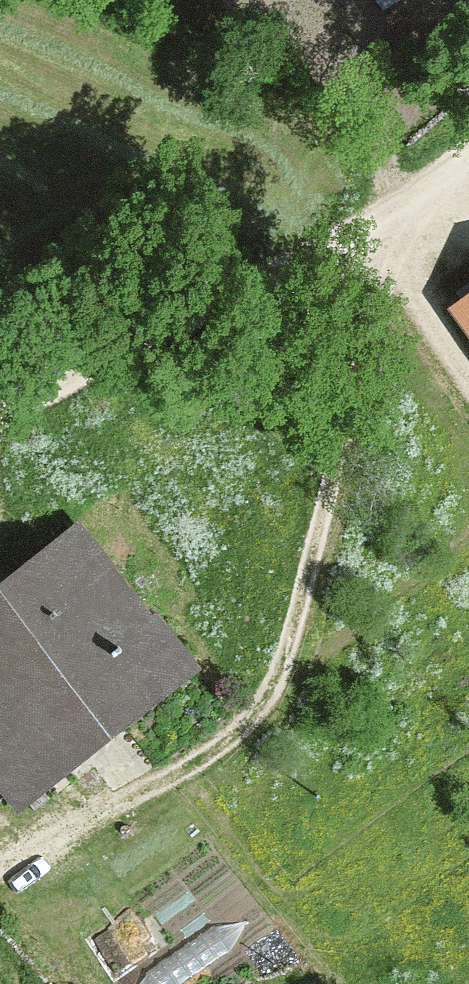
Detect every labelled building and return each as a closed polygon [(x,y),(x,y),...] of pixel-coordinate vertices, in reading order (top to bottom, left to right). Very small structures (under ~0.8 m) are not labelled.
[(455,308),(468,327),(468,298),(455,308)] [(0,594),(0,788),(13,805),(197,660),(154,606),(143,615),(77,533),(0,594)]
